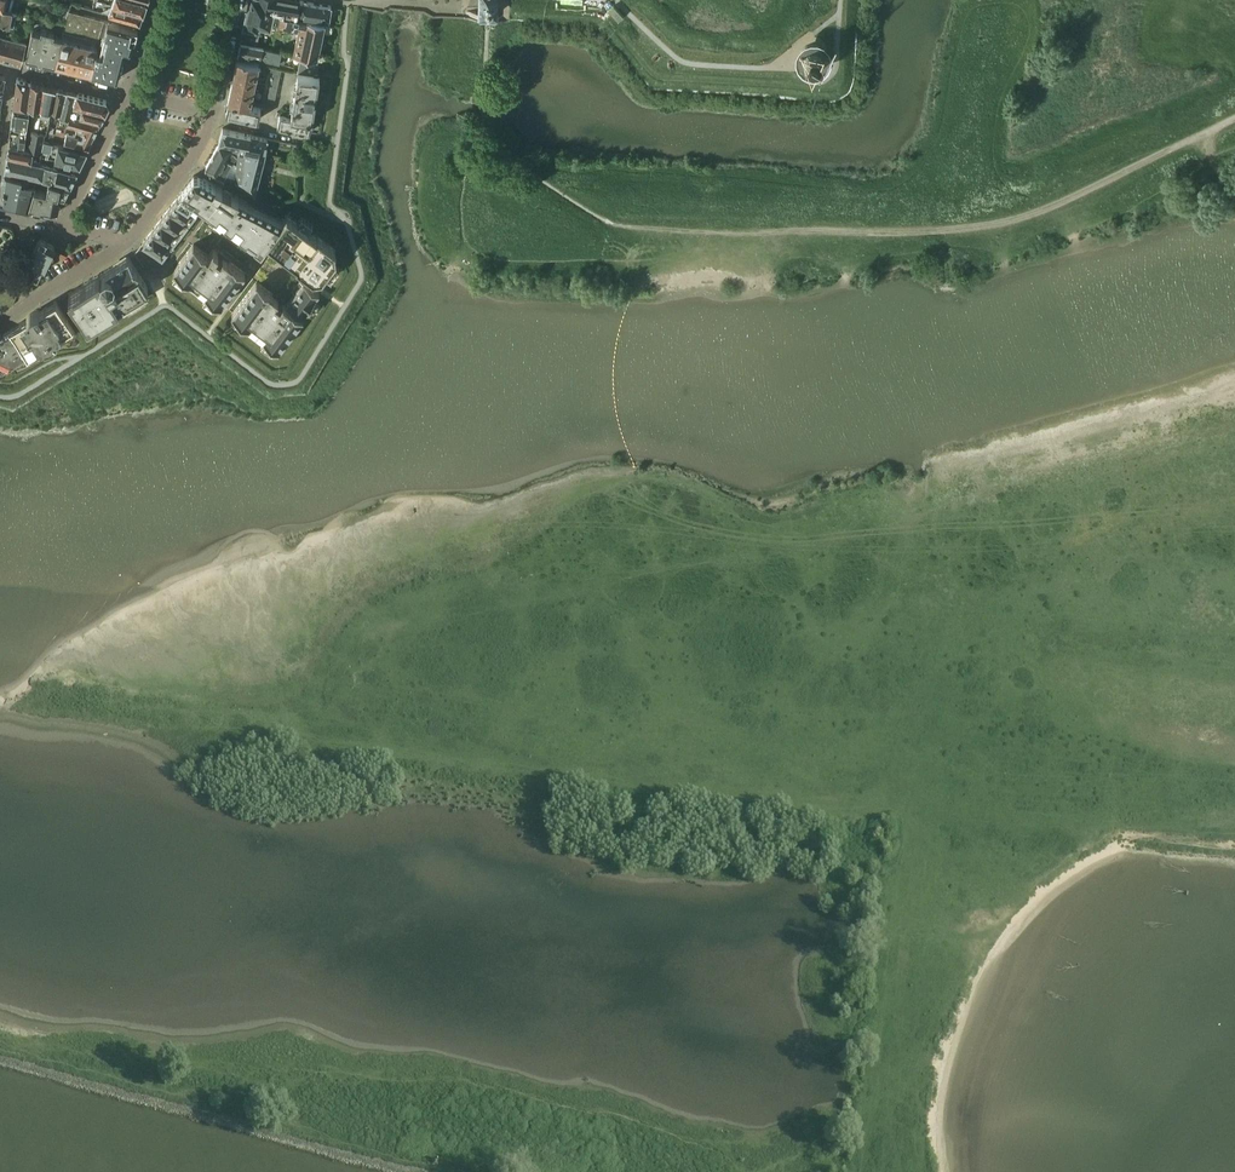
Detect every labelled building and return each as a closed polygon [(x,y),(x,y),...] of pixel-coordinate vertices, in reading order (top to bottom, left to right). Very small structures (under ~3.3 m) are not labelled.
[(12,10),(14,0),(0,0),(0,7),(12,10)] [(112,2),(105,0),(95,0),(93,8),(140,20),(143,11),(112,2)] [(105,0),(112,2),(143,11),(147,0),(105,0)] [(279,11),(281,0),(250,0),(244,28),(244,29),(242,39),(242,42),(256,45),(259,31),(257,30),(258,25),(268,27),(270,18),(273,17),(275,10),(279,11)] [(300,0),(281,0),(279,11),(280,13),(277,24),(298,29),(293,53),(301,55),(317,59),(325,23),(324,23),(317,21),(318,18),(297,14),(300,0)] [(331,6),(300,0),(297,14),(318,18),(317,21),(324,23),(324,20),(329,21),(331,6)] [(479,12),(479,13),(489,13),(496,14),(497,0),(479,0),(479,12)] [(3,22),(4,24),(10,25),(12,10),(0,7),(0,22),(3,22)] [(65,22),(63,31),(99,40),(97,46),(91,73),(117,79),(124,49),(129,51),(137,29),(104,20),(90,17),(69,11),(68,11),(65,22)] [(55,64),(62,37),(53,35),(54,32),(41,29),(40,32),(32,30),(25,57),(36,59),(35,63),(43,65),(44,61),(55,64)] [(13,38),(0,34),(0,58),(7,60),(13,38)] [(91,73),(97,46),(86,43),(62,37),(55,64),(91,73)] [(27,41),(13,38),(7,60),(20,64),(27,41)] [(293,53),(256,45),(242,42),(241,41),(241,42),(240,42),(238,53),(267,59),(268,54),(280,57),(280,56),(283,57),(285,56),(287,57),(290,56),(292,56),(293,53)] [(823,62),(823,61),(824,60),(824,58),(824,57),(824,55),(824,54),(824,52),(823,51),(823,50),(822,49),(821,48),(820,47),(818,46),(817,45),(816,45),(814,44),(813,44),(811,44),(810,44),(809,45),(807,45),(806,46),(805,47),(804,48),(803,49),(802,50),(801,51),(801,53),(800,55),(800,56),(800,58),(800,59),(801,61),(801,62),(802,63),(803,64),(804,65),(805,66),(806,67),(807,68),(809,68),(810,69),(812,69),(813,69),(815,68),(816,68),(817,67),(819,67),(820,66),(821,65),(822,64),(823,62)] [(317,59),(301,55),(297,73),(317,77),(321,60),(317,59)] [(249,106),(257,68),(258,64),(237,59),(228,102),(226,112),(258,119),(260,108),(249,106)] [(273,107),(281,69),(258,64),(257,68),(273,72),(266,105),(273,107)] [(317,77),(297,73),(290,115),(280,113),(277,124),(310,131),(311,121),(312,121),(319,78),(317,77)] [(31,81),(24,79),(17,77),(13,107),(21,108),(29,109),(29,108),(27,108),(28,105),(31,81)] [(40,108),(44,84),(31,81),(28,105),(40,108)] [(38,119),(37,129),(45,131),(46,131),(51,110),(56,87),(44,84),(40,108),(38,119)] [(61,113),(66,89),(56,87),(51,110),(61,113)] [(73,105),(76,92),(66,89),(61,113),(57,128),(65,130),(64,135),(65,135),(65,134),(68,124),(70,114),(73,105)] [(109,105),(106,100),(85,94),(76,92),(73,105),(82,107),(105,113),(109,105)] [(28,117),(29,109),(21,108),(13,107),(12,115),(28,117)] [(106,113),(105,113),(82,107),(79,116),(101,122),(106,113)] [(96,131),(101,122),(79,116),(70,114),(68,124),(96,131)] [(27,126),(28,117),(12,115),(11,124),(27,126)] [(26,135),(27,126),(11,124),(10,133),(26,135)] [(92,141),(96,131),(68,124),(65,134),(92,141)] [(44,139),(45,131),(37,129),(30,128),(27,148),(42,150),(44,139)] [(223,128),(218,143),(221,144),(228,145),(238,147),(265,153),(267,138),(259,136),(251,134),(251,135),(248,134),(241,132),(240,132),(239,132),(223,128)] [(92,141),(65,134),(65,135),(64,135),(56,133),(46,131),(45,131),(44,139),(53,141),(55,136),(65,139),(64,144),(87,150),(92,141)] [(24,145),(26,135),(10,133),(9,143),(24,145)] [(41,154),(80,165),(87,150),(64,144),(53,142),(44,139),(42,150),(41,154)] [(206,166),(206,167),(206,168),(207,168),(224,178),(227,171),(237,153),(238,150),(238,147),(228,145),(221,144),(218,143),(206,165),(206,166)] [(42,150),(27,148),(8,145),(7,154),(40,161),(41,154),(42,150)] [(237,153),(236,179),(255,193),(255,191),(255,190),(265,153),(238,147),(238,150),(237,153)] [(42,177),(45,162),(40,161),(7,154),(5,169),(37,176),(42,177)] [(77,171),(80,165),(41,154),(40,161),(45,162),(77,171)] [(71,185),(77,171),(45,162),(42,177),(70,185),(71,185)] [(16,203),(22,176),(4,173),(1,200),(16,203)] [(203,178),(198,175),(194,176),(182,192),(177,198),(168,210),(160,221),(151,232),(145,240),(143,243),(135,250),(129,257),(100,275),(99,274),(71,291),(84,313),(168,265),(277,350),(302,318),(300,317),(333,279),(328,275),(333,270),(333,254),(287,217),(282,222),(281,223),(265,213),(203,178)] [(29,206),(36,179),(28,178),(22,176),(16,203),(22,205),(29,206)] [(62,202),(70,185),(42,177),(37,176),(36,179),(29,206),(57,212),(60,201),(62,202)] [(0,225),(0,264),(4,245),(4,241),(6,242),(7,242),(8,242),(9,241),(10,241),(12,240),(13,239),(14,238),(14,237),(14,235),(15,234),(14,233),(14,232),(14,231),(13,230),(12,229),(11,228),(10,228),(9,227),(0,225)] [(33,266),(28,277),(37,282),(41,275),(43,271),(45,268),(45,267),(66,253),(67,254),(68,253),(65,252),(55,247),(55,246),(46,242),(46,241),(40,238),(28,263),(33,266)] [(12,306),(18,292),(19,288),(0,284),(0,303),(12,306)] [(75,331),(65,315),(56,300),(44,308),(45,311),(41,313),(58,340),(64,336),(65,338),(75,331)] [(58,340),(41,313),(39,310),(37,310),(35,311),(34,311),(32,312),(30,313),(29,315),(28,316),(27,317),(28,319),(44,348),(46,348),(48,347),(50,347),(51,346),(53,345),(54,344),(56,342),(57,341),(58,340)] [(44,348),(28,319),(23,322),(23,321),(10,328),(11,329),(29,359),(40,353),(39,351),(44,348)] [(29,359),(11,329),(6,332),(10,371),(29,359)] [(6,332),(3,334),(3,336),(2,336),(0,338),(0,366),(10,371),(6,332)]
